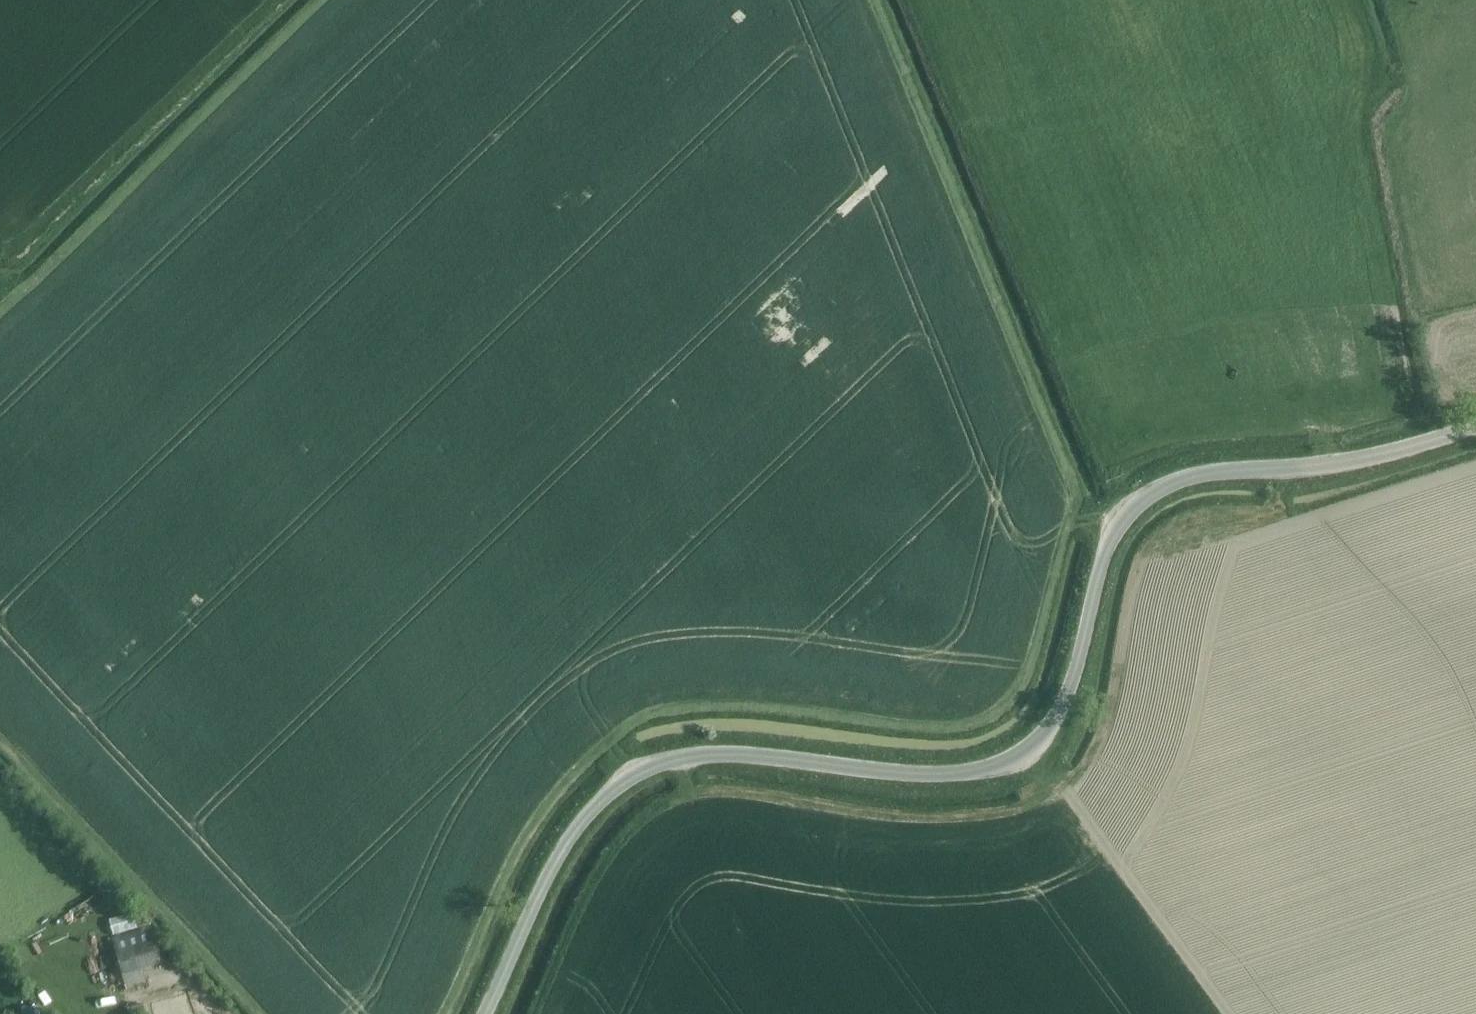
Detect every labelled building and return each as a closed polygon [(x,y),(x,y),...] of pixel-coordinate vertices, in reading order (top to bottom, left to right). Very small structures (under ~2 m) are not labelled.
[(154,926),(113,937),(127,988),(149,982),(145,967),(164,962),(154,926)] [(150,1013),(194,1013),(187,990),(147,1002),(150,1013)] [(134,1013),(147,1013),(144,1004),(132,1008),(134,1013)] [(33,1006),(19,1013),(38,1013),(33,1006)]
